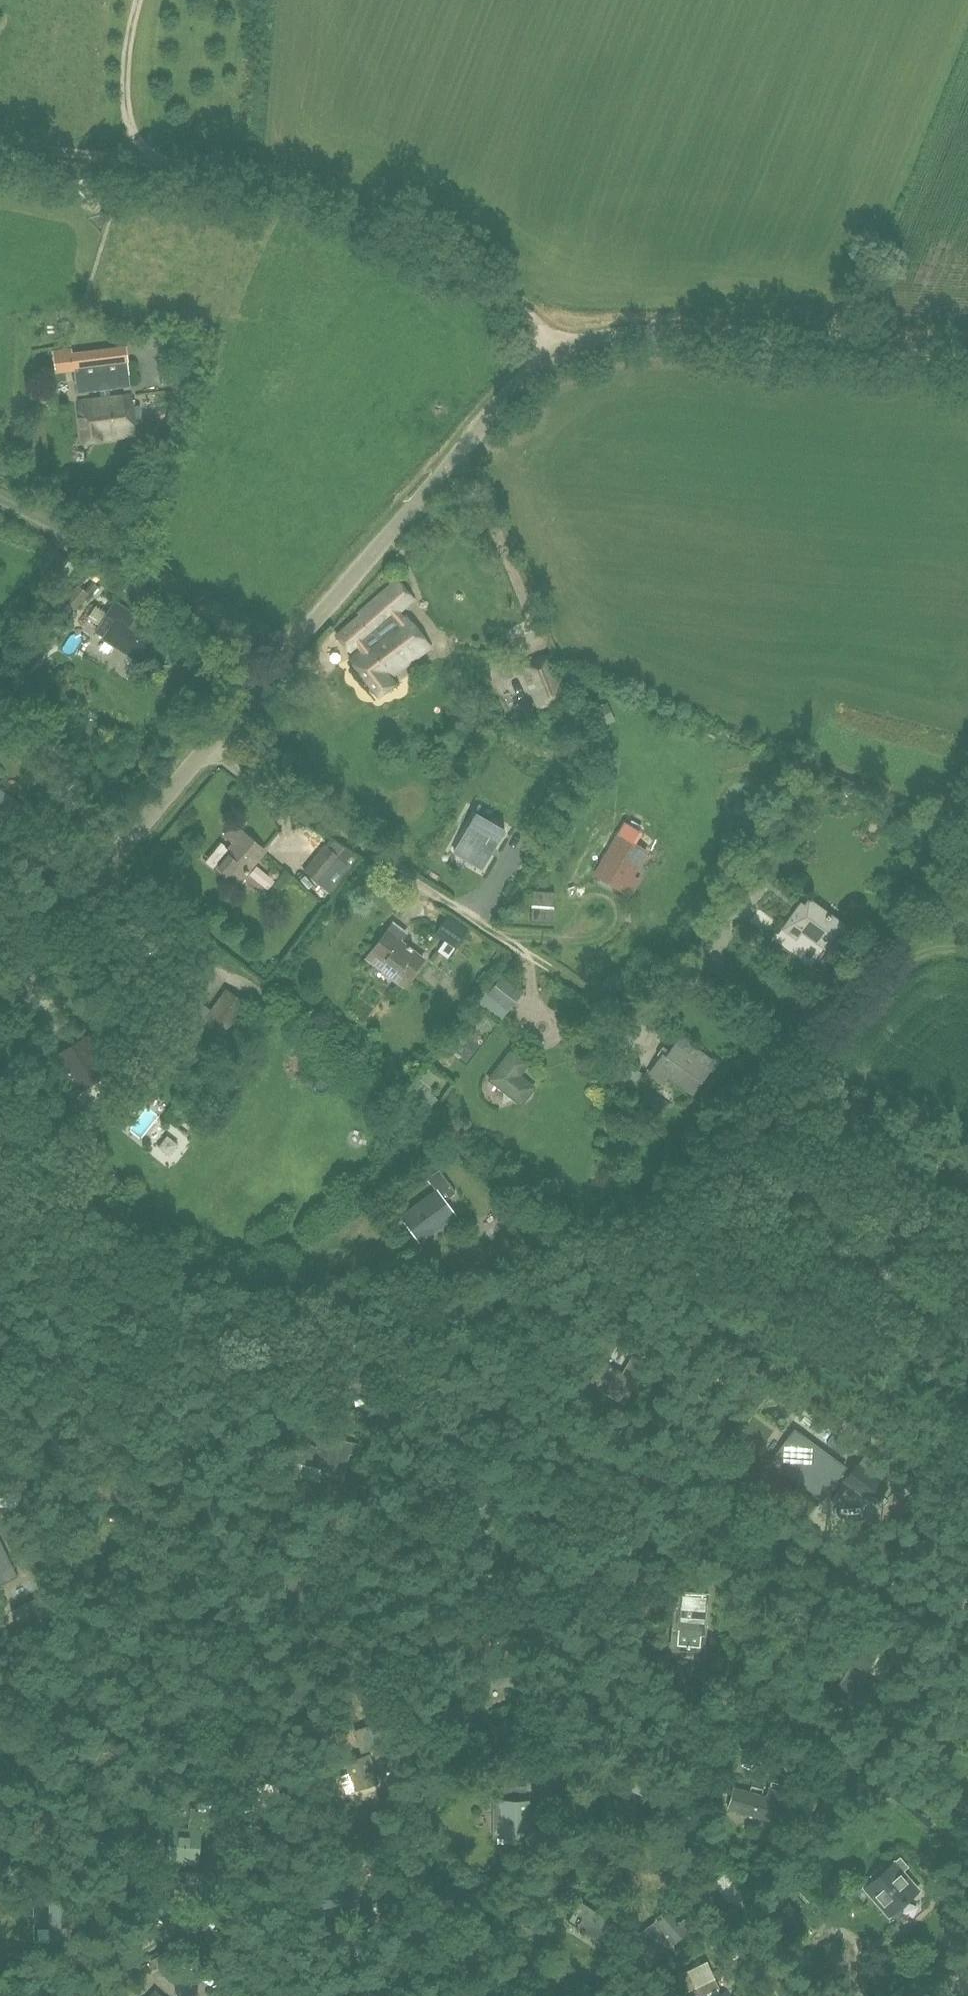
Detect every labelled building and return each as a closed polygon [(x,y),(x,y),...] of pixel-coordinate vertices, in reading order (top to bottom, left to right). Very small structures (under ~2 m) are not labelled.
[(77,393),(130,386),(126,346),(72,353),(77,393)] [(130,393),(77,400),(83,443),(102,440),(102,439),(136,435),(130,393)] [(48,563),(63,571),(70,559),(55,551),(48,563)] [(430,646),(406,615),(403,617),(398,612),(414,599),(397,580),(359,613),(361,615),(337,636),(350,651),(362,641),(366,646),(349,658),(378,696),(395,684),(389,677),(430,646)] [(142,662),(161,630),(114,602),(98,630),(106,635),(104,639),(142,662)] [(569,698),(551,653),(521,665),(539,710),(569,698)] [(23,698),(17,684),(9,688),(15,701),(23,698)] [(22,806),(0,790),(0,821),(8,827),(22,806)] [(495,836),(507,819),(480,798),(467,815),(468,816),(455,833),(481,852),(494,835),(495,836)] [(235,824),(225,836),(233,843),(213,866),(237,886),(249,872),(246,869),(261,852),(246,840),(249,836),(235,824)] [(295,849),(296,836),(282,835),(281,847),(295,849)] [(621,836),(600,871),(614,879),(611,884),(629,894),(638,879),(626,872),(634,858),(638,860),(644,849),(621,836)] [(343,846),(315,881),(330,894),(358,855),(343,846)] [(795,912),(784,928),(797,937),(805,926),(819,936),(817,940),(826,947),(842,925),(809,901),(799,915),(795,912)] [(448,914),(434,933),(455,948),(470,929),(448,914)] [(375,955),(407,979),(423,958),(399,940),(405,932),(393,923),(382,938),(385,941),(375,955)] [(578,945),(586,954),(599,942),(592,934),(578,945)] [(507,1009),(521,991),(502,977),(489,995),(507,1009)] [(202,1003),(223,1030),(246,1013),(225,986),(202,1003)] [(97,1029),(90,1034),(49,1059),(72,1096),(120,1066),(97,1029)] [(682,1037),(675,1046),(665,1060),(661,1058),(651,1073),(663,1082),(671,1070),(686,1081),(683,1085),(693,1092),(715,1060),(682,1037)] [(512,1050),(489,1079),(513,1098),(526,1081),(519,1076),(529,1063),(512,1050)] [(163,1156),(177,1139),(150,1118),(137,1135),(163,1156)] [(436,1190),(401,1218),(419,1240),(442,1221),(443,1224),(456,1214),(445,1200),(455,1191),(437,1169),(426,1178),(436,1190)] [(527,1214),(507,1193),(492,1206),(512,1227),(527,1214)] [(597,1385),(624,1401),(645,1365),(633,1357),(622,1375),(608,1367),(597,1385)] [(846,1468),(795,1431),(772,1462),(823,1499),(846,1468)] [(359,1446),(331,1439),(323,1467),(345,1472),(350,1453),(357,1455),(359,1446)] [(875,1499),(888,1481),(875,1472),(860,1461),(847,1479),(862,1490),(875,1499)] [(0,1537),(0,1584),(18,1575),(0,1537)] [(701,1635),(706,1635),(709,1605),(703,1604),(704,1593),(679,1590),(678,1602),(674,1601),(672,1628),(678,1629),(676,1645),(686,1646),(686,1648),(689,1648),(690,1646),(700,1647),(701,1635)] [(862,1648),(852,1663),(867,1672),(877,1657),(862,1648)] [(881,1687),(849,1667),(833,1692),(865,1713),(881,1687)] [(362,1718),(349,1721),(356,1743),(368,1740),(362,1718)] [(371,1763),(368,1755),(346,1763),(350,1773),(342,1776),(348,1793),(376,1783),(369,1764),(371,1763)] [(526,1779),(503,1779),(504,1792),(526,1792),(526,1779)] [(766,1798),(733,1788),(727,1808),(735,1810),(734,1812),(745,1815),(745,1814),(772,1822),(781,1792),(769,1788),(766,1798)] [(528,1812),(528,1799),(495,1799),(496,1836),(528,1836),(528,1827),(531,1827),(531,1812),(528,1812)] [(199,1830),(172,1827),(169,1860),(196,1862),(199,1830)] [(895,1864),(866,1889),(890,1917),(919,1892),(895,1864)] [(356,1882),(316,1880),(314,1914),(354,1916),(356,1882)] [(69,1901),(49,1902),(50,1942),(70,1941),(69,1901)] [(598,1941),(611,1921),(580,1901),(567,1921),(598,1941)] [(672,1947),(691,1926),(683,1917),(677,1923),(666,1911),(656,1920),(663,1927),(638,1950),(653,1968),(674,1949),(672,1947)] [(310,1923),(310,1936),(335,1936),(335,1923),(310,1923)] [(635,1983),(653,1968),(638,1950),(622,1966),(635,1983)] [(675,1962),(680,1980),(690,1977),(684,1959),(675,1962)] [(696,1986),(701,1995),(703,1995),(720,1988),(714,1977),(696,1986)]
